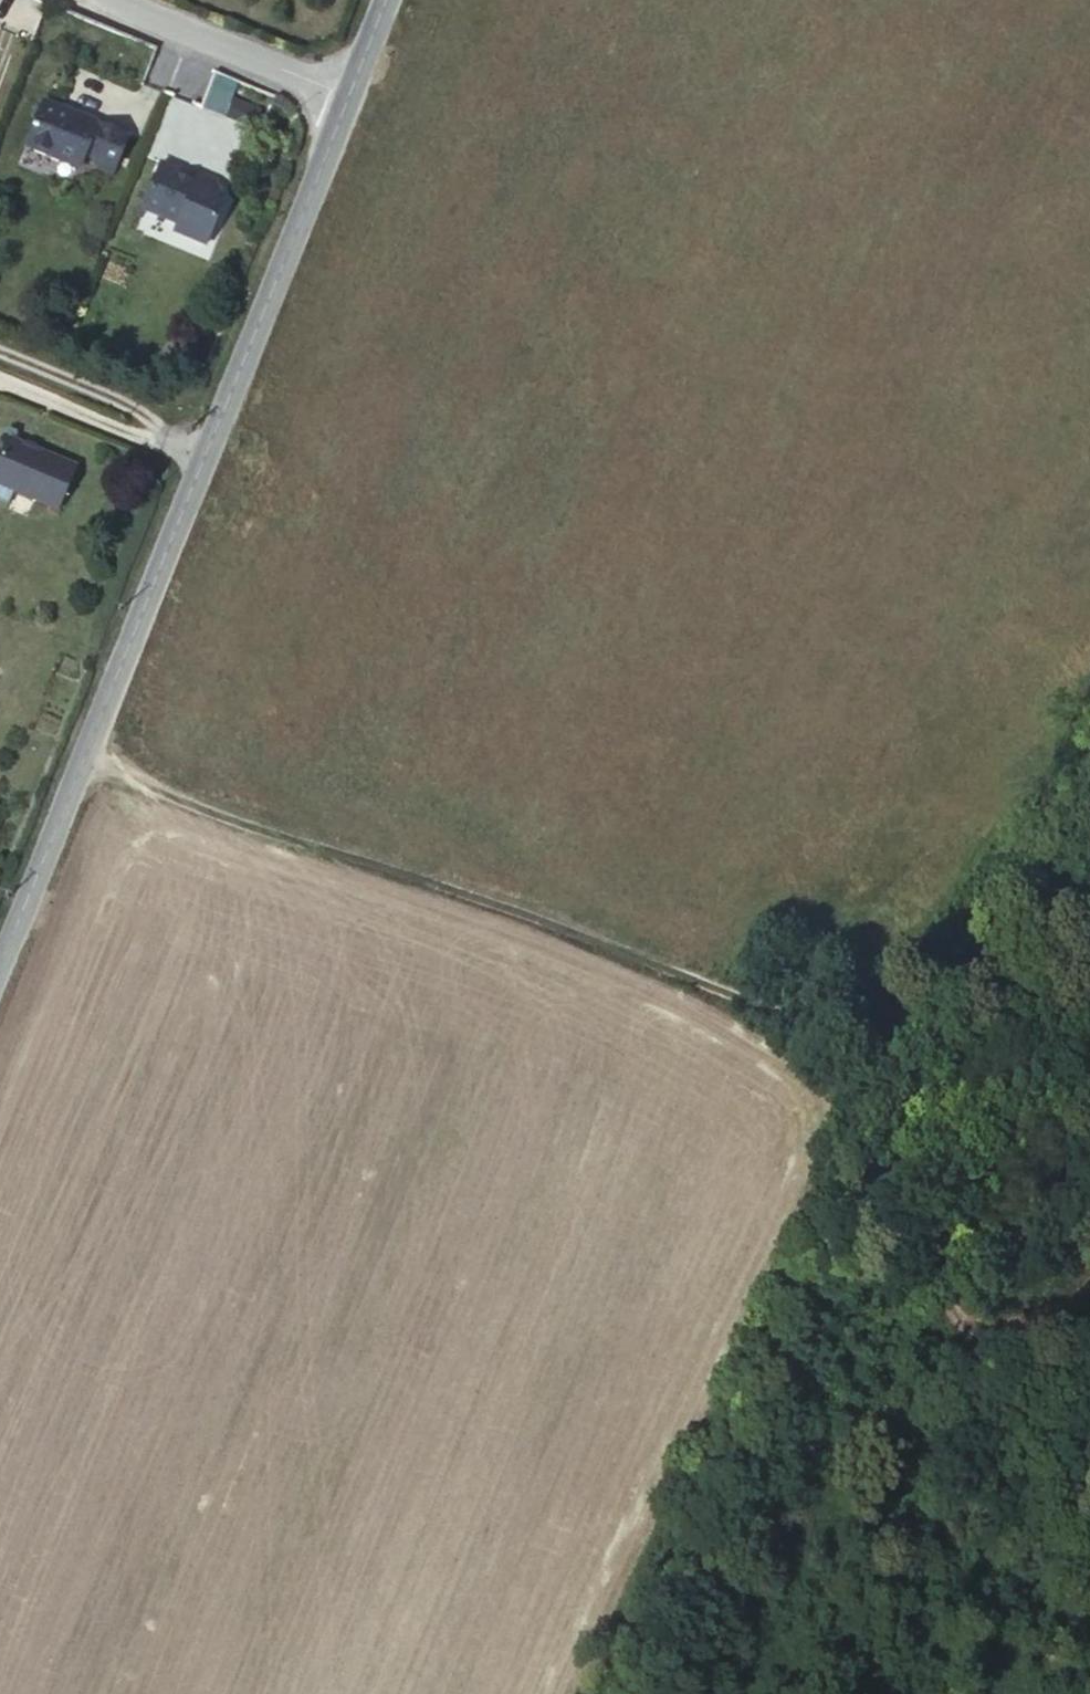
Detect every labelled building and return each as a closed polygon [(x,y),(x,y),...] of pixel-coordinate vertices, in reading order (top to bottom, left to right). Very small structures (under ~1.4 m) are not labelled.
[(214,69),(201,104),(248,121),(254,103),(232,95),(239,78),(214,69)] [(81,136),(47,122),(29,163),(83,184),(89,171),(100,174),(101,186),(116,190),(132,151),(86,132),(81,136)] [(184,184),(166,177),(147,223),(183,239),(190,255),(210,263),(223,231),(224,220),(229,210),(220,192),(202,186),(197,197),(183,193),(184,184)] [(8,452),(0,472),(0,499),(64,525),(81,483),(8,452)]
